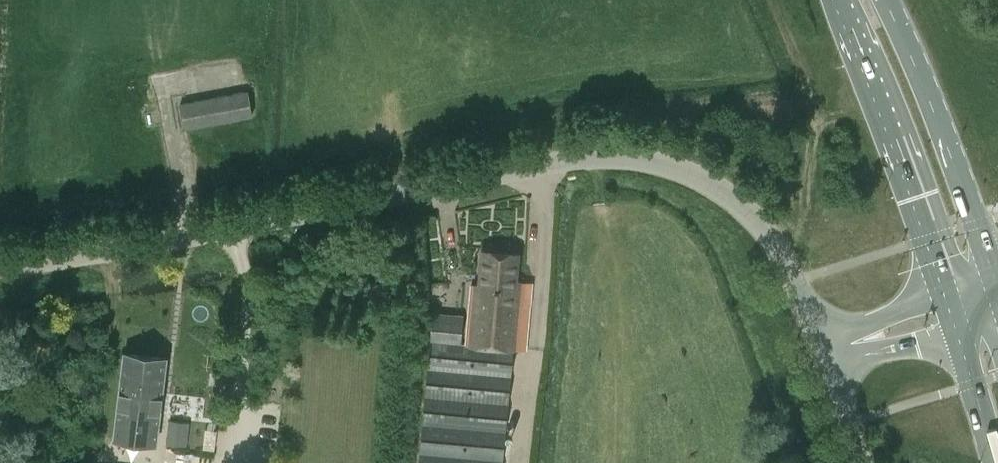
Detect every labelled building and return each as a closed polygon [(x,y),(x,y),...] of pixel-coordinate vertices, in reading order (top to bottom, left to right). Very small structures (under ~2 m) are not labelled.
[(183,129),(234,119),(253,115),(248,90),(229,94),(178,103),(183,129)] [(465,345),(461,344),(463,314),(433,312),(431,341),(419,462),(501,462),(511,349),(525,350),(529,305),(512,304),(517,255),(499,253),(493,250),(488,249),(482,252),(479,256),(479,262),(481,268),(479,286),(471,285),(465,345)] [(166,358),(124,353),(113,439),(155,444),(166,358)] [(167,444),(186,446),(189,423),(170,420),(167,444)]
